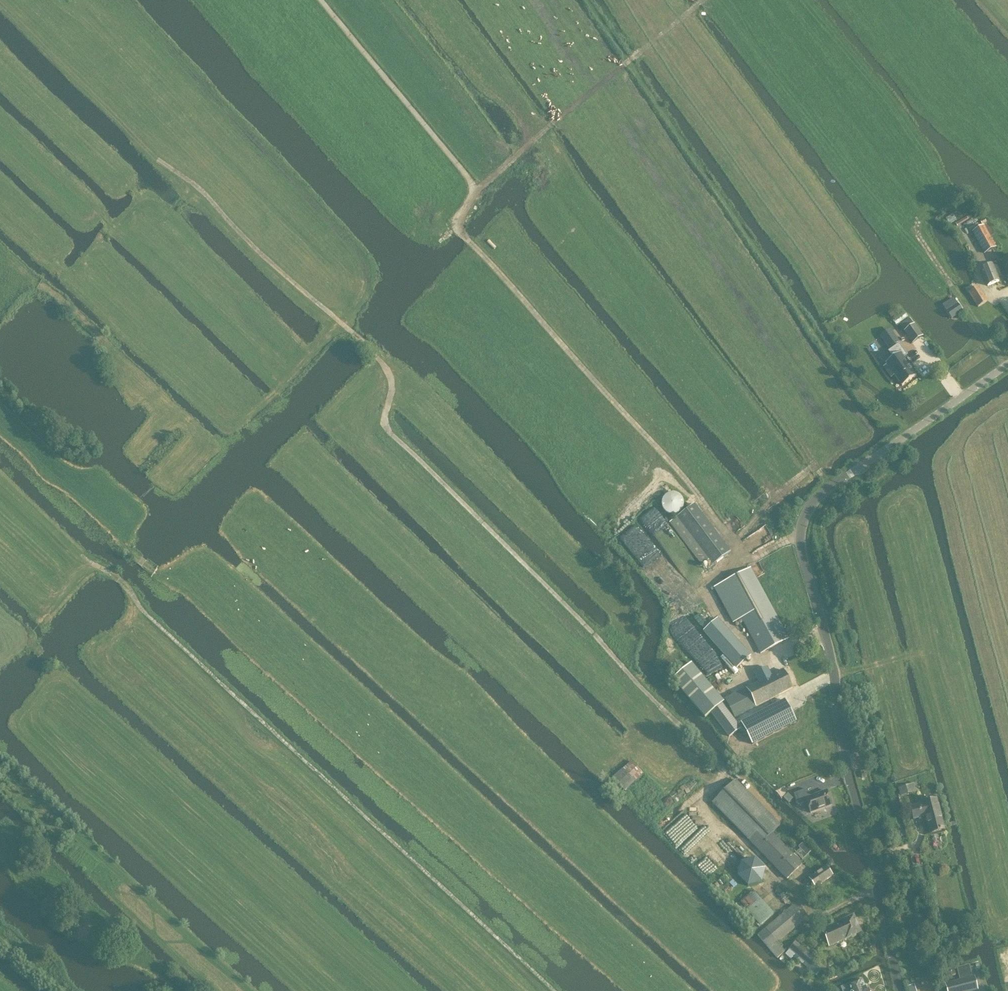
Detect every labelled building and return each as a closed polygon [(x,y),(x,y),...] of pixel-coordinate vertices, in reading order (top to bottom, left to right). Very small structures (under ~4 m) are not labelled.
[(984,227),(974,233),(985,254),(996,248),(993,244),(991,240),(984,227)] [(998,278),(1007,274),(1007,275),(1007,258),(1000,261),(1001,263),(998,264),(998,263),(982,270),(989,287),(1000,281),(998,278)] [(978,287),(969,293),(978,307),(987,302),(978,287)] [(954,298),(942,306),(944,308),(948,315),(951,320),(955,318),(963,312),(954,299),(954,298)] [(909,318),(899,325),(904,332),(914,325),(909,318)] [(914,325),(904,332),(913,343),(922,336),(914,325)] [(893,359),(886,364),(887,365),(895,376),(895,377),(902,386),(902,387),(917,377),(904,358),(907,355),(899,344),(888,352),(893,359)] [(676,518),(669,523),(702,566),(711,559),(715,564),(730,553),(694,505),(676,518)] [(749,568),(713,588),(732,623),(733,623),(740,619),(741,619),(760,653),(787,639),(749,568)] [(751,655),(718,618),(703,631),(736,668),(751,655)] [(711,713),(712,713),(722,705),(721,704),(724,701),(692,663),(672,679),(705,718),(711,713)] [(758,682),(746,688),(746,689),(756,707),(756,708),(793,689),(783,669),(772,675),(767,667),(766,668),(754,674),(758,682)] [(746,688),(725,700),(735,719),(756,708),(756,707),(746,689),(746,688)] [(784,700),(741,723),(752,745),(796,722),(784,700)] [(745,737),(722,705),(712,713),(735,745),(745,737)] [(625,791),(644,774),(630,760),(612,777),(625,791)] [(712,803),(749,840),(787,879),(802,865),(798,860),(800,858),(802,860),(810,851),(802,844),(794,852),(796,853),(793,855),(772,833),(780,826),(736,780),(712,803)] [(914,784),(898,788),(900,796),(916,791),(914,784)] [(810,814),(831,806),(826,791),(810,797),(807,790),(793,795),(798,806),(806,803),(810,814)] [(793,799),(788,793),(783,798),(788,803),(793,799)] [(930,834),(943,830),(936,800),(923,803),(923,805),(911,808),(914,819),(926,816),(930,834)] [(761,881),(765,869),(756,858),(743,862),(739,875),(749,885),(761,881)] [(809,879),(815,888),(833,876),(826,867),(809,879)] [(773,914),(753,891),(740,902),(760,925),(773,914)] [(758,935),(777,958),(785,952),(777,942),(804,920),(793,906),(758,935)] [(940,922),(936,910),(930,912),(933,924),(940,922)] [(861,933),(854,916),(822,930),(829,946),(861,933)] [(959,937),(945,941),(947,950),(962,946),(959,937)] [(789,951),(785,955),(790,960),(793,956),(795,954),(789,950),(788,951),(789,951)] [(805,951),(798,960),(803,964),(810,955),(805,951)] [(945,984),(947,990),(974,990),(978,990),(974,976),(972,977),(970,971),(969,965),(957,968),(960,980),(957,980),(946,983),(945,984)] [(954,969),(944,971),(946,978),(955,975),(954,969)] [(841,988),(842,990),(867,990),(865,988),(863,989),(859,980),(848,985),(841,988)]
